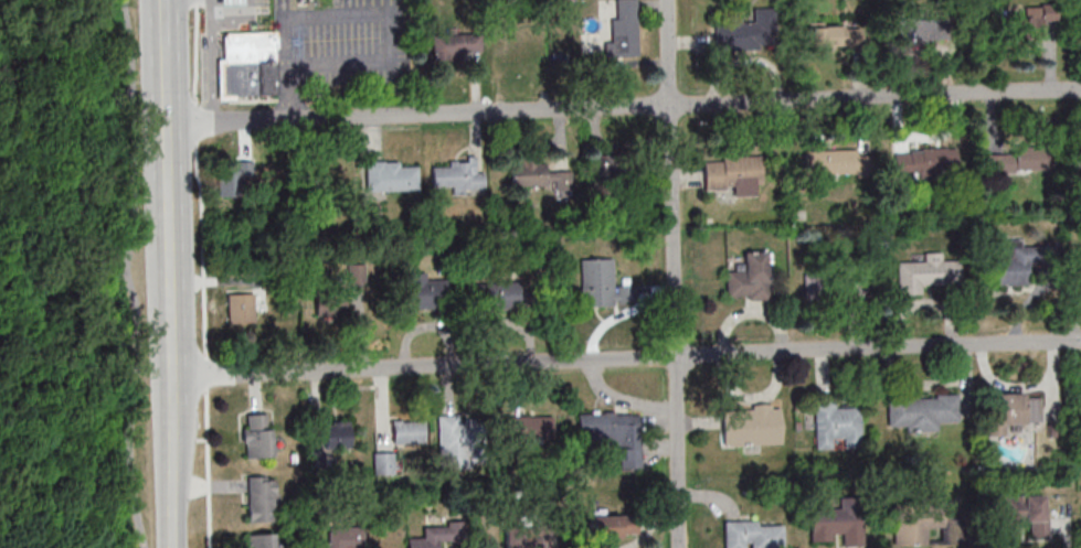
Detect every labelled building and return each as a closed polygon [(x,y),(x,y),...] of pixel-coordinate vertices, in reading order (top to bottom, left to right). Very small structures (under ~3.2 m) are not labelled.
[(615,40),(606,41),(606,57),(639,57),(638,0),(614,0),(615,40)] [(1024,7),(1025,17),(1016,17),(1017,38),(1044,37),(1044,21),(1057,21),(1057,6),(1024,7)] [(1072,12),(1072,37),(1080,37),(1080,12),(1072,12)] [(771,49),(770,23),(742,24),(742,15),(715,15),(716,50),(771,49)] [(947,45),(947,20),(889,21),(890,46),(947,45)] [(861,47),(861,24),(809,25),(810,48),(861,47)] [(491,31),(491,60),(541,60),(541,31),(491,31)] [(277,97),(276,33),(219,33),(220,97),(277,97)] [(482,56),(481,33),(433,34),(433,57),(482,56)] [(953,175),(953,150),(895,149),(895,174),(953,175)] [(862,150),(810,150),(810,173),(862,173),(862,150)] [(1040,150),(987,150),(987,172),(1040,172),(1040,150)] [(759,158),(704,158),(705,190),(733,189),(733,197),(759,196),(759,158)] [(571,172),(546,172),(546,161),(512,161),(512,186),(571,187),(571,172)] [(366,191),(418,191),(418,162),(366,162),(366,191)] [(433,163),(433,188),(453,187),(453,192),(484,192),(484,162),(433,163)] [(633,189),(633,166),(613,166),(613,189),(633,189)] [(996,285),(1029,286),(1029,267),(1053,268),(1054,244),(996,243),(996,285)] [(768,251),(744,251),(745,270),(726,270),(726,300),(769,299),(768,251)] [(580,259),(581,307),(613,307),(613,301),(615,301),(615,304),(636,304),(635,286),(615,286),(615,293),(613,293),(612,259),(580,259)] [(898,294),(923,294),(922,283),(960,282),(960,261),(897,261),(898,294)] [(361,282),(363,267),(350,266),(349,281),(361,282)] [(404,274),(404,309),(441,309),(441,274),(404,274)] [(522,310),(522,285),(466,285),(466,310),(522,310)] [(316,317),(347,317),(347,288),(316,288),(316,317)] [(254,293),(228,293),(228,323),(254,323),(254,293)] [(884,396),(886,426),(902,425),(903,431),(934,430),(934,421),(956,421),(954,393),(932,394),(932,397),(908,398),(907,395),(884,396)] [(1041,424),(1041,395),(990,395),(991,435),(1004,435),(1004,424),(1041,424)] [(812,399),(814,449),(828,448),(828,438),(840,438),(840,448),(860,447),(858,406),(833,407),(833,399),(812,399)] [(783,406),(722,407),(723,446),(784,445),(783,406)] [(270,414),(245,414),(245,458),(270,458),(270,414)] [(641,469),(642,414),(579,414),(579,445),(621,446),(621,469),(641,469)] [(436,416),(437,471),(470,470),(470,463),(483,463),(483,422),(457,423),(457,416),(436,416)] [(502,418),(551,417),(552,439),(518,439),(518,438),(502,438),(502,418)] [(422,422),(423,443),(392,444),(391,421),(399,420),(399,422),(422,422)] [(350,421),(325,421),(325,448),(350,448),(350,421)] [(374,474),(394,474),(394,452),(374,452),(374,474)] [(248,521),(276,521),(276,476),(248,476),(248,521)] [(1029,537),(1047,536),(1045,494),(1003,497),(1004,525),(1028,524),(1029,537)] [(891,545),(928,545),(928,528),(945,528),(945,506),(891,506),(891,545)] [(811,543),(834,543),(834,534),(843,534),(843,546),(864,546),(864,509),(810,509),(811,543)] [(637,516),(590,516),(590,537),(637,537),(637,516)] [(723,547),(742,547),(742,541),(748,541),(748,547),(781,547),(780,524),(754,525),(754,519),(722,520),(723,547)] [(408,547),(440,547),(439,542),(465,541),(465,525),(424,525),(424,538),(408,538),(408,547)] [(328,526),(328,542),(311,542),(311,547),(364,547),(364,526),(328,526)] [(550,527),(506,527),(506,547),(550,547),(550,527)] [(274,534),(248,534),(248,547),(274,547),(274,534)]
